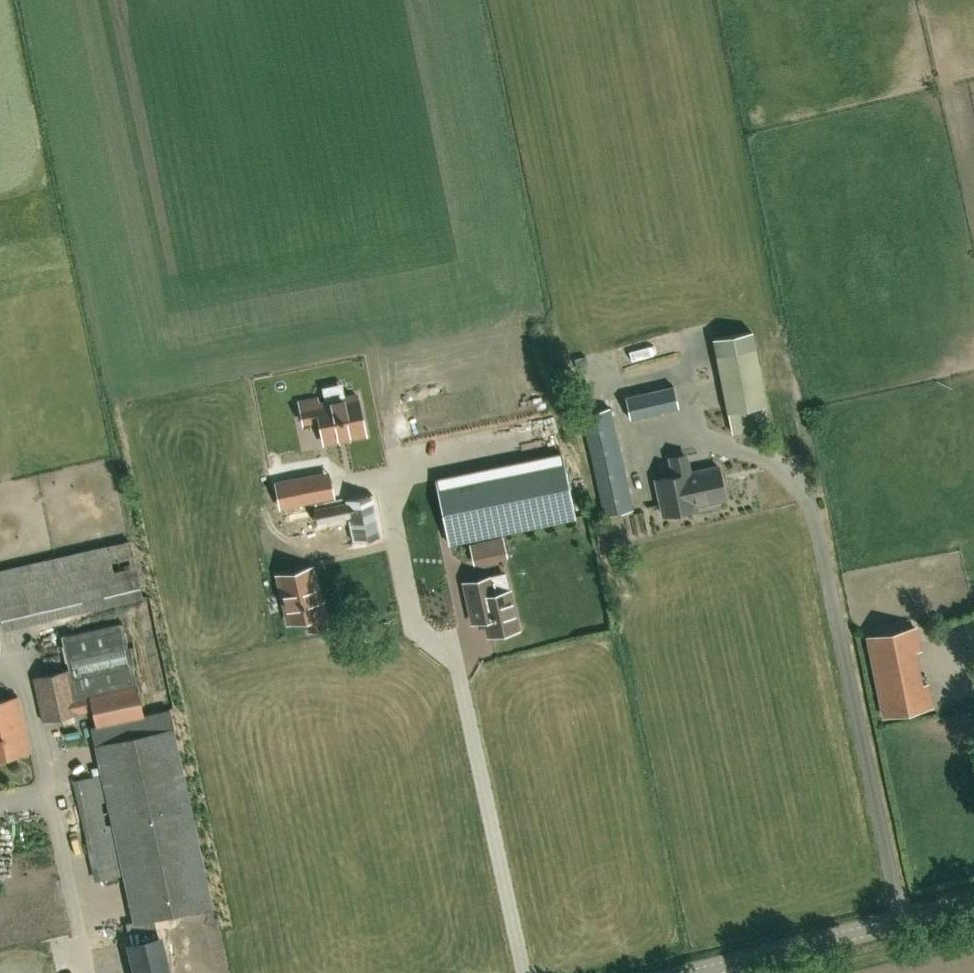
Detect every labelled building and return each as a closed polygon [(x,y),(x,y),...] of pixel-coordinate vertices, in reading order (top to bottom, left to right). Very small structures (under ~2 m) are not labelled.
[(753,331),(715,338),(718,355),(735,432),(760,427),(756,407),(768,405),(756,348),(753,331)] [(679,338),(620,346),(623,368),(682,360),(679,338)] [(675,386),(627,397),(632,419),(680,408),(675,386)] [(311,399),(316,420),(331,416),(336,440),(377,431),(374,417),(372,407),(369,392),(357,395),(340,398),(329,400),(328,396),(311,399)] [(608,515),(635,509),(612,408),(584,414),(608,515)] [(462,416),(438,420),(442,441),(466,437),(462,416)] [(561,454),(437,479),(450,543),(574,518),(561,454)] [(679,475),(659,479),(666,515),(698,508),(697,504),(727,498),(721,466),(691,473),(687,454),(673,457),(676,469),(678,469),(679,475)] [(284,489),(289,513),(328,504),(345,500),(347,499),(342,476),(322,480),(284,489)] [(372,494),(345,500),(345,501),(349,517),(354,542),(381,536),(372,494)] [(143,599),(129,540),(0,570),(0,613),(4,630),(143,599)] [(307,618),(309,630),(328,625),(323,603),(320,604),(311,568),(300,570),(290,573),(278,575),(289,622),(307,618)] [(489,577),(464,583),(469,608),(473,623),(484,621),(487,634),(488,635),(516,629),(508,591),(493,594),(489,577)] [(161,939),(159,939),(154,917),(213,904),(169,708),(143,714),(122,622),(60,636),(68,670),(33,678),(42,721),(78,713),(78,712),(92,709),(96,726),(91,727),(101,775),(78,780),(100,879),(124,874),(134,922),(126,923),(131,945),(128,945),(135,972),(168,972),(161,939)] [(915,628),(868,637),(884,715),(931,706),(927,685),(921,686),(913,651),(920,649),(915,628)] [(30,752),(19,697),(0,701),(0,758),(30,752)]
